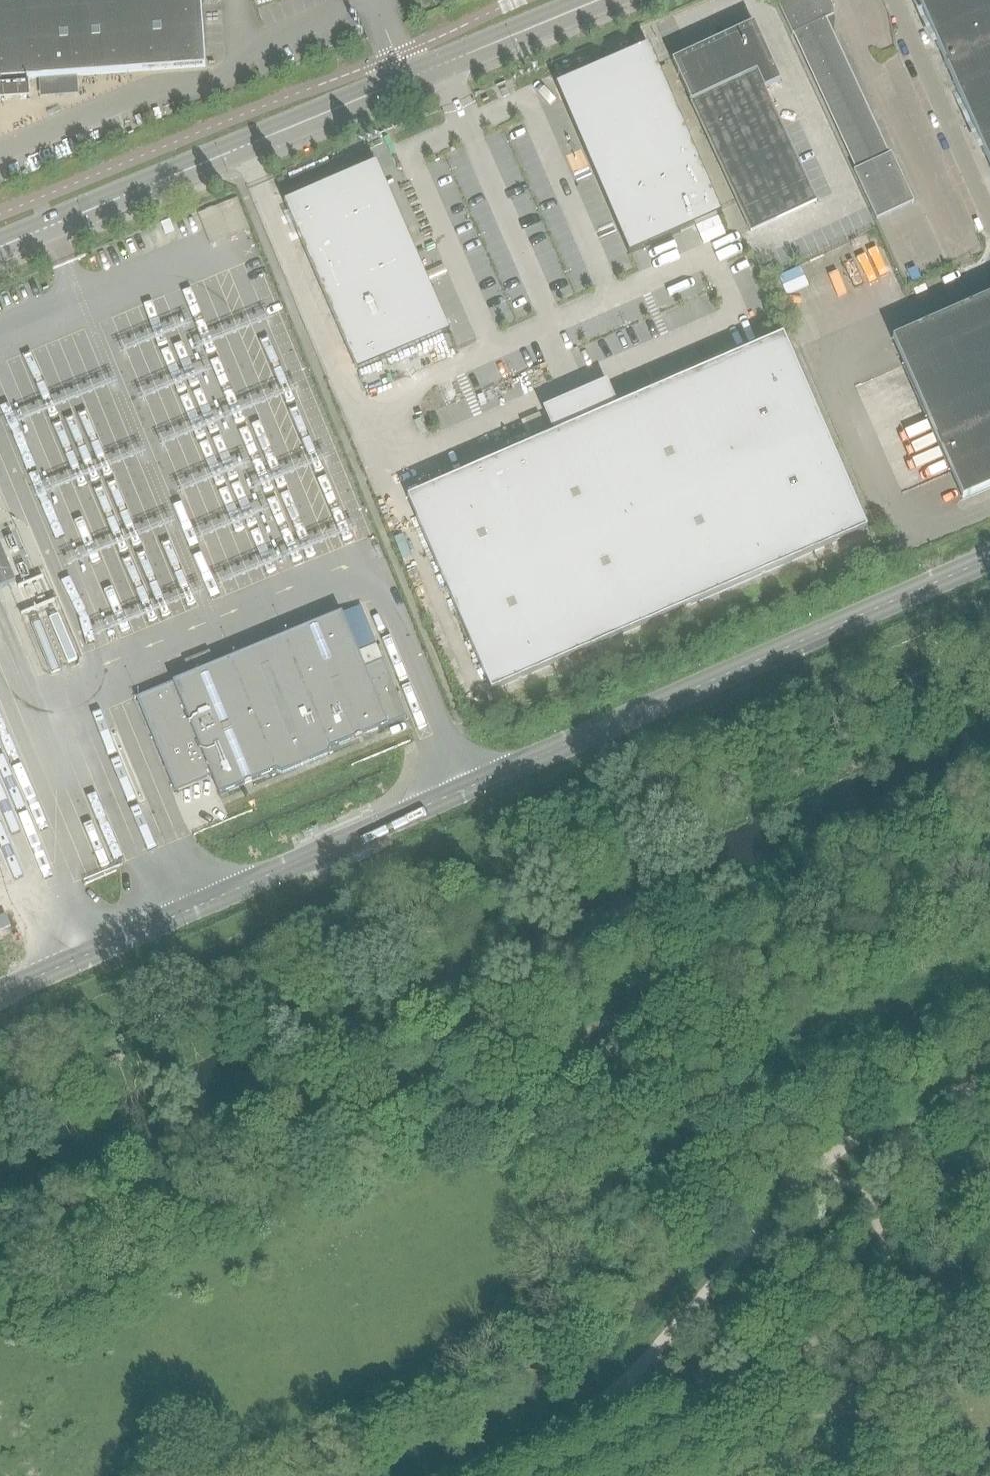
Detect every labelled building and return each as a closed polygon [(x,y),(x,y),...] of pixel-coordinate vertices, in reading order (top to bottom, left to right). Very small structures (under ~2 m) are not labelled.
[(201,0),(0,0),(0,95),(28,93),(27,80),(205,67),(201,0)] [(832,17),(834,17),(833,12),(832,7),(829,3),(827,0),(783,0),(777,3),(792,36),(794,35),(857,170),(853,172),(876,220),(913,203),(891,154),(887,156),(825,21),(832,17)] [(989,168),(989,0),(917,0),(989,168)] [(681,82),(724,175),(723,175),(749,232),(816,201),(790,144),(763,87),(780,79),(773,63),(770,65),(757,36),(760,35),(753,21),(704,44),(671,58),(683,81),(681,82)] [(648,45),(559,84),(632,253),(721,215),(648,45)] [(811,158),(827,194),(836,190),(820,154),(811,158)] [(373,164),(284,203),(357,373),(446,333),(373,164)] [(989,487),(989,297),(892,340),(962,499),(989,487)] [(558,432),(407,498),(491,692),(866,529),(783,335),(611,409),(604,390),(551,413),(558,432)] [(0,544),(0,588),(16,582),(0,544)] [(175,792),(212,777),(220,795),(276,771),(282,773),(327,755),(330,748),(361,735),(406,717),(383,661),(364,669),(341,613),(209,667),(205,657),(188,663),(193,674),(136,697),(175,792)]
